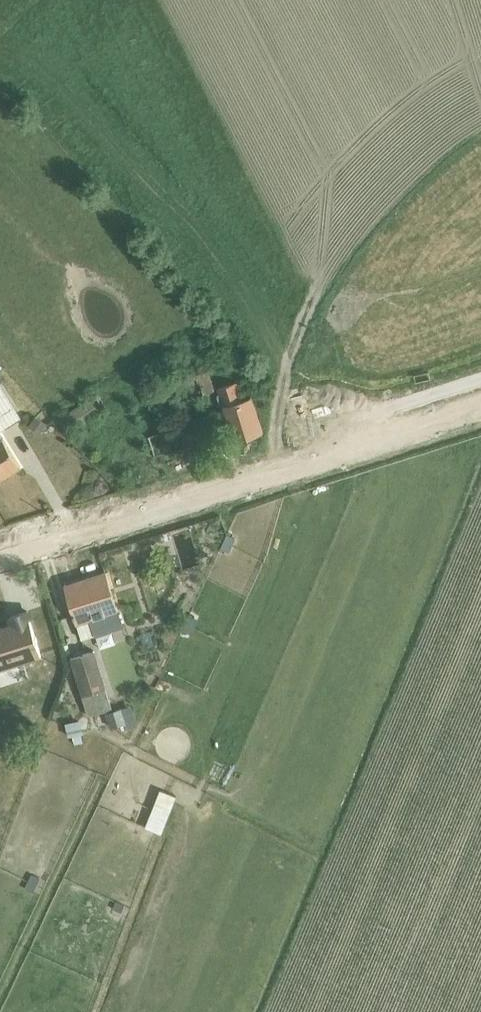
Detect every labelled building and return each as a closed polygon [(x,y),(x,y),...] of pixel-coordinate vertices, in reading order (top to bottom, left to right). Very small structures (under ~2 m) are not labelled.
[(178,381),(183,401),(220,391),(214,370),(178,381)] [(52,407),(68,433),(112,407),(97,381),(52,407)] [(30,468),(6,429),(24,419),(3,385),(0,387),(0,404),(0,405),(0,487),(30,468)] [(223,393),(233,437),(256,432),(246,387),(223,393)] [(150,437),(156,457),(215,439),(209,418),(150,437)] [(81,623),(124,611),(113,571),(69,584),(81,623)] [(43,657),(36,627),(0,636),(0,667),(43,657)] [(68,652),(90,719),(120,710),(97,643),(68,652)] [(125,824),(143,832),(161,793),(142,785),(125,824)]
